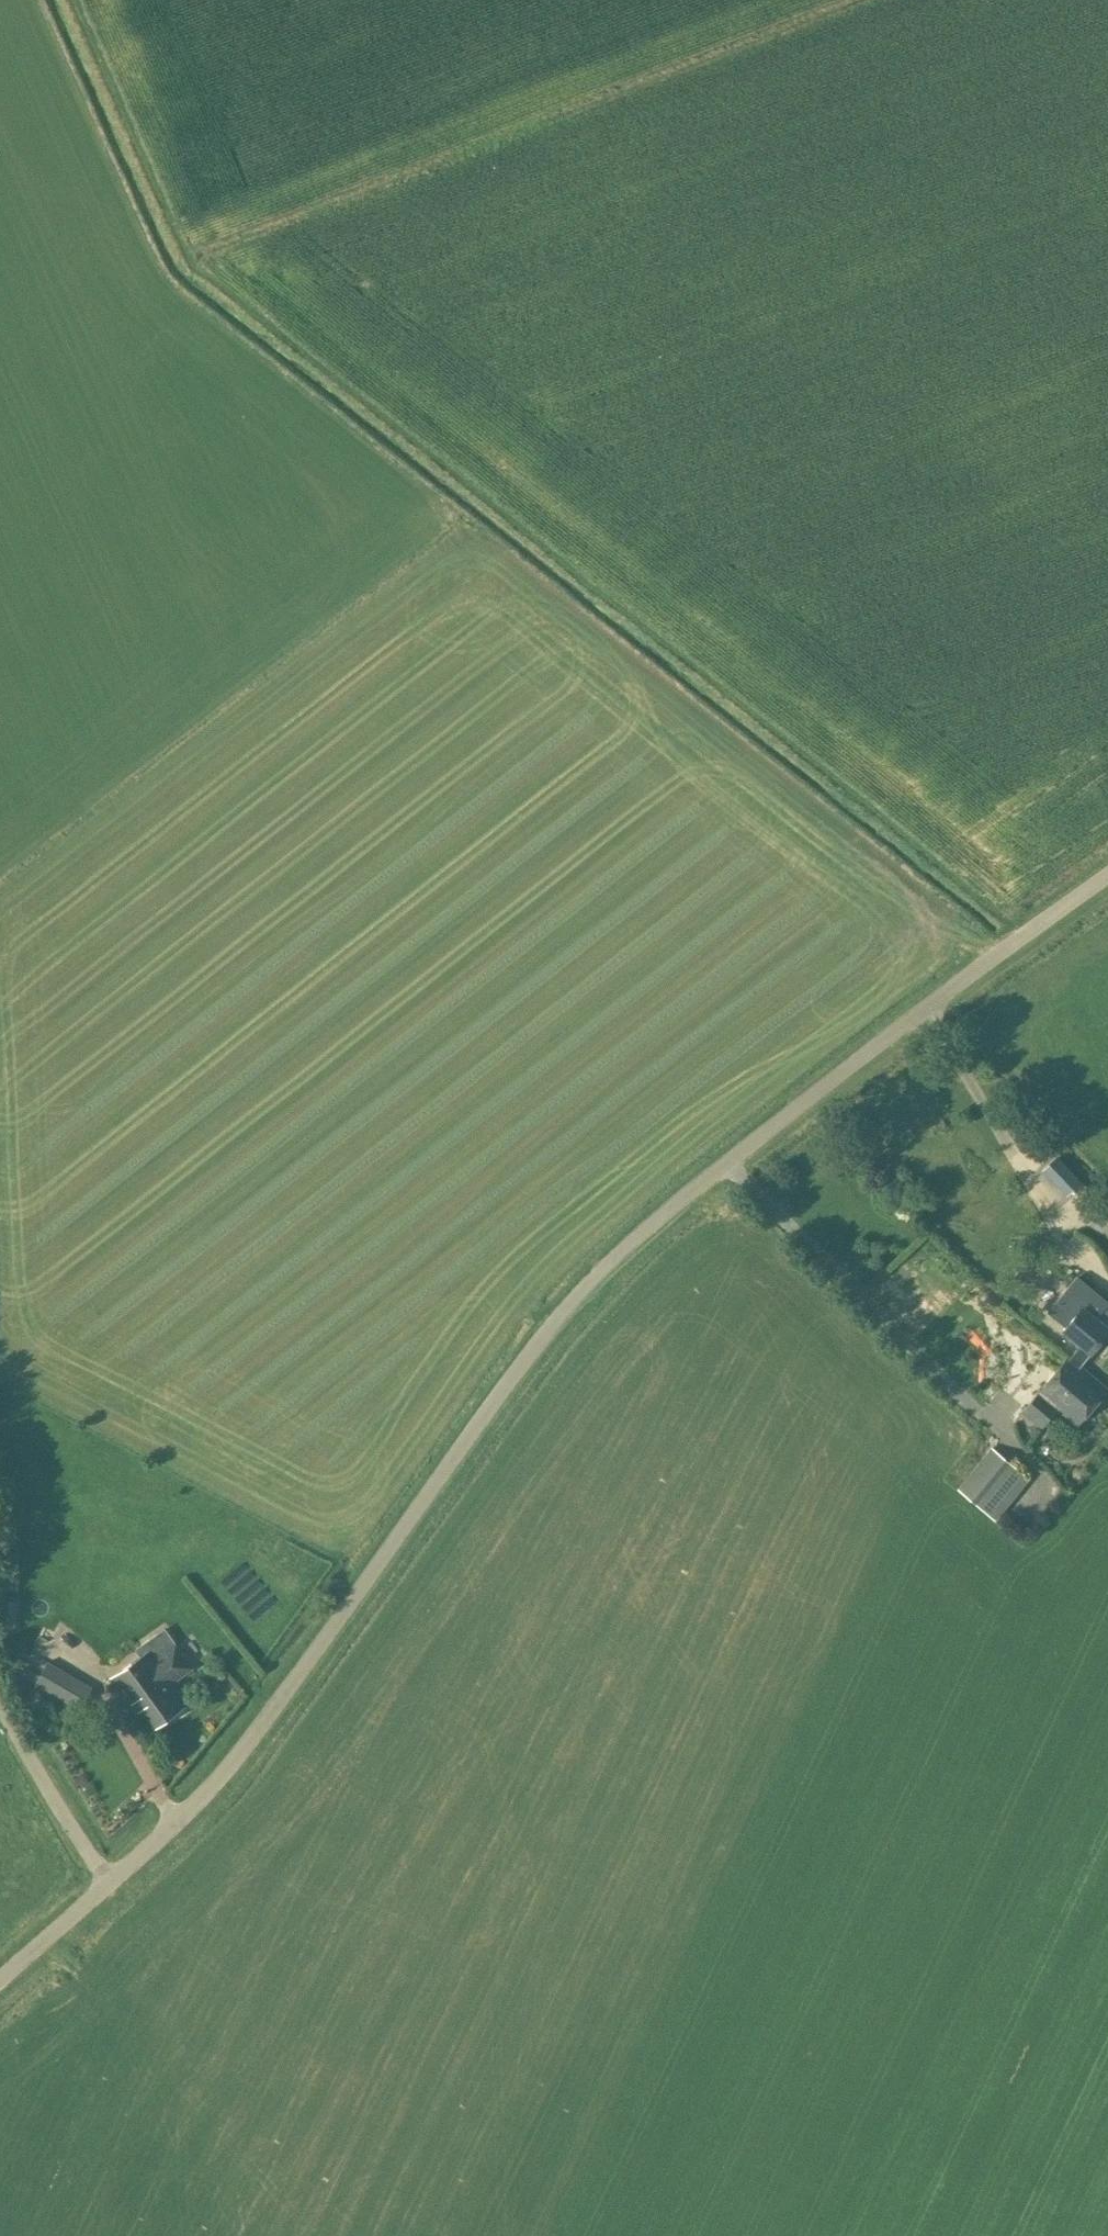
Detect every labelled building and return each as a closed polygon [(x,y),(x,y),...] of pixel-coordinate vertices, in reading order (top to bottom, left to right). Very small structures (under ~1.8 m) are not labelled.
[(1056,1157),(1044,1169),(1067,1194),(1080,1181),(1056,1157)] [(1081,1345),(1070,1358),(1068,1356),(1022,1412),(1043,1429),(1058,1412),(1077,1428),(1107,1390),(1107,1388),(1080,1366),(1107,1333),(1107,1328),(1083,1307),(1064,1331),(1081,1345)] [(997,1521),(1031,1479),(992,1448),(958,1490),(997,1521)] [(0,1629),(17,1629),(16,1601),(0,1601),(0,1629)] [(185,1705),(170,1685),(194,1668),(165,1628),(135,1649),(142,1658),(113,1679),(150,1730),(185,1705)] [(48,1662),(34,1686),(80,1712),(93,1687),(48,1662)]
